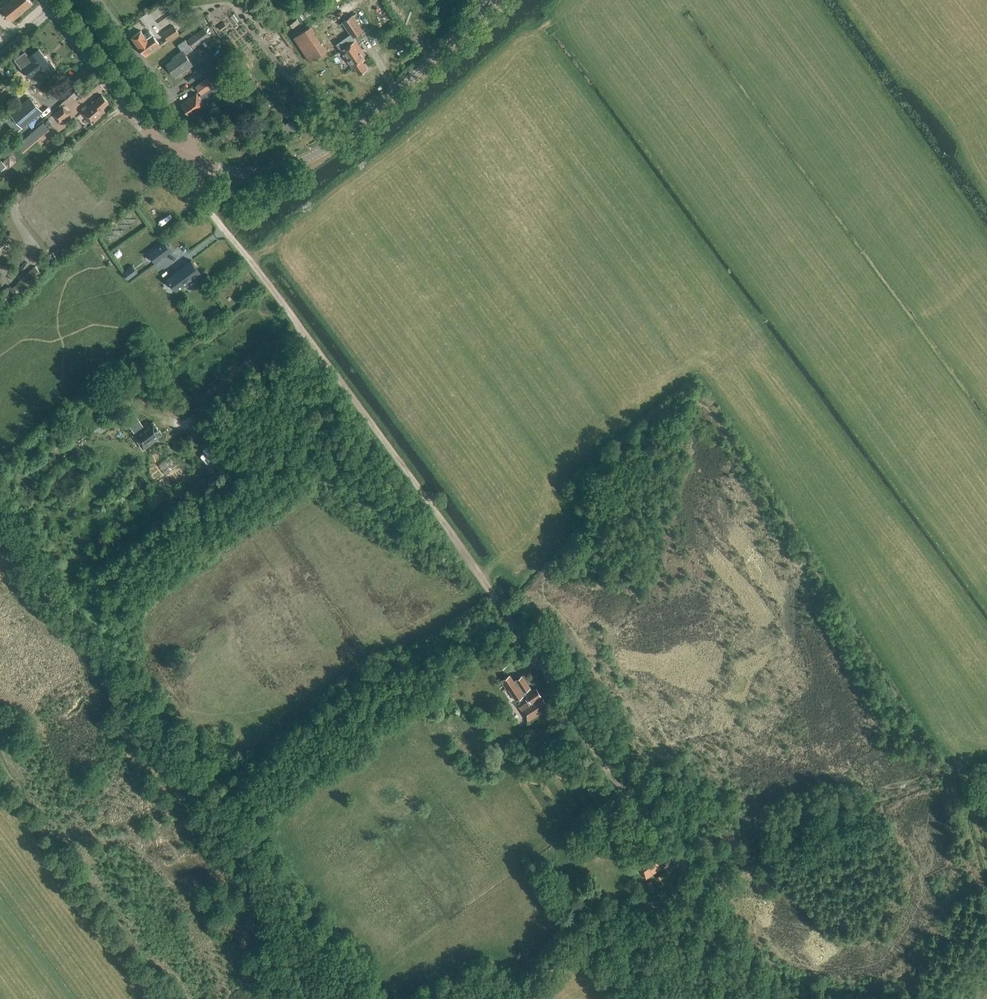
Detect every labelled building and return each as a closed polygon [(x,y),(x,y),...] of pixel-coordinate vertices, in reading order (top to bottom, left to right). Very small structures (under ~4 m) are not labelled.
[(32,4),(29,0),(12,0),(2,8),(0,9),(0,13),(3,16),(7,13),(13,21),(24,12),(23,11),(32,4)] [(254,12),(264,24),(269,20),(256,3),(254,0),(245,0),(254,12)] [(303,8),(310,14),(315,9),(307,3),(303,8)] [(352,37),(362,31),(352,16),(342,23),(352,37)] [(168,42),(180,35),(173,26),(163,33),(168,42)] [(204,28),(188,40),(194,48),(209,36),(204,28)] [(309,28),(294,37),(310,62),(325,52),(309,28)] [(146,56),(160,46),(150,32),(145,36),(141,31),(132,37),(146,56)] [(349,36),(336,44),(352,67),(353,66),(359,74),(367,69),(361,61),(367,57),(355,40),(353,42),(349,36)] [(176,58),(173,60),(167,65),(176,77),(193,64),(185,54),(192,50),(185,40),(178,45),(183,51),(175,56),(176,58)] [(31,78),(39,72),(44,78),(55,69),(50,62),(49,63),(39,49),(29,56),(26,52),(15,60),(22,70),(24,69),(31,78)] [(225,73),(232,68),(230,64),(222,69),(225,73)] [(212,75),(207,79),(195,87),(201,94),(218,83),(212,75)] [(190,117),(206,106),(196,93),(181,104),(190,117)] [(102,109),(109,103),(101,95),(87,107),(86,105),(81,109),(83,111),(81,112),(92,124),(105,112),(102,109)] [(41,112),(29,99),(11,115),(23,128),(41,112)] [(60,123),(69,114),(62,106),(53,114),(60,123)] [(50,131),(43,123),(17,145),(24,153),(50,131)] [(17,160),(11,154),(4,160),(10,167),(17,160)] [(9,242),(7,239),(8,238),(3,231),(0,233),(0,250),(9,242)] [(149,254),(156,263),(172,251),(165,242),(149,254)] [(191,260),(167,279),(176,291),(201,273),(191,260)] [(133,265),(123,272),(128,279),(137,271),(133,265)] [(127,381),(120,386),(129,399),(136,394),(127,381)] [(133,412),(125,418),(136,433),(133,435),(144,449),(154,442),(153,440),(162,434),(153,422),(145,428),(133,412)] [(81,439),(89,433),(81,424),(74,431),(81,439)] [(166,494),(180,481),(175,475),(161,489),(166,494)] [(191,479),(188,482),(195,492),(199,489),(191,479)] [(527,722),(547,709),(545,706),(547,705),(537,688),(532,691),(523,675),(514,681),(510,675),(501,680),(507,691),(509,689),(515,700),(524,695),(528,702),(519,707),(527,722)] [(646,879),(661,868),(654,857),(645,863),(644,861),(637,866),(646,879)] [(655,888),(651,882),(647,884),(650,891),(651,890),(655,896),(658,894),(655,888)]
